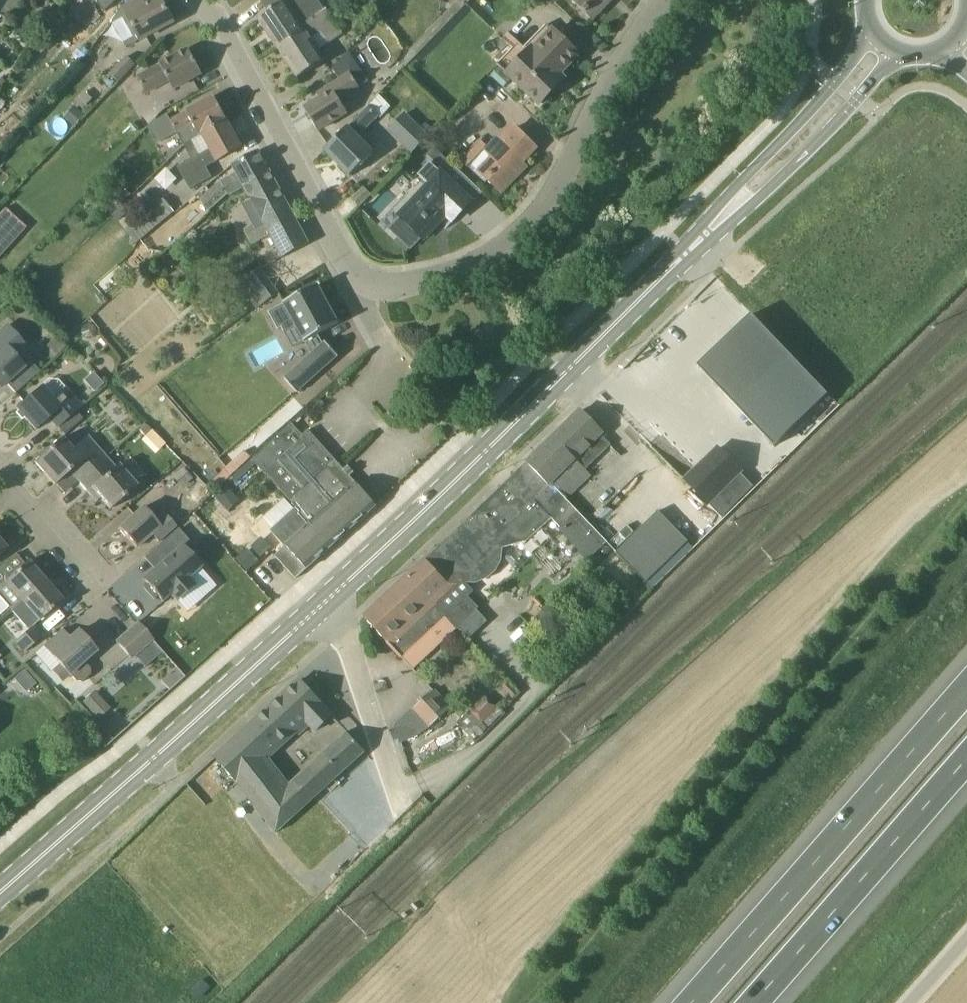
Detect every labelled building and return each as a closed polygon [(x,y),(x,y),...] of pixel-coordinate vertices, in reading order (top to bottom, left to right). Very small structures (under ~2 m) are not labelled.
[(95,24),(102,17),(83,0),(69,0),(64,5),(81,21),(81,22),(86,27),(90,23),(95,24)] [(157,32),(174,22),(162,0),(156,0),(147,5),(144,0),(135,0),(124,6),(122,8),(113,22),(127,48),(157,32)] [(278,48),(330,14),(327,9),(325,10),(318,0),(289,0),(286,2),(285,1),(258,19),(278,48)] [(592,19),(609,2),(607,0),(572,0),(592,19)] [(320,50),(344,34),(331,13),(330,14),(278,48),(298,78),(326,60),(320,50)] [(43,35),(52,43),(56,38),(56,31),(51,26),(43,35)] [(579,55),(552,29),(551,30),(547,26),(524,49),(519,44),(500,64),(508,72),(507,74),(539,105),(557,86),(553,82),(579,55)] [(185,83),(202,74),(189,49),(171,58),(146,72),(138,77),(147,94),(170,82),(174,89),(185,83)] [(119,82),(135,65),(126,56),(110,73),(119,82)] [(318,131),(335,120),(347,113),(339,101),(360,88),(353,76),(352,73),(317,95),(320,99),(304,108),(318,131)] [(177,132),(184,144),(227,120),(214,96),(171,120),(168,115),(161,119),(159,116),(149,127),(158,143),(177,132)] [(85,115),(76,106),(65,118),(75,127),(85,115)] [(350,176),(375,152),(359,136),(379,117),(369,108),(324,150),(350,176)] [(429,136),(421,128),(405,113),(388,131),(411,154),(429,136)] [(212,178),(206,167),(242,147),(227,120),(184,144),(191,159),(178,167),(191,190),(212,178)] [(426,123),(421,128),(429,136),(434,131),(426,123)] [(535,148),(521,134),(513,127),(500,140),(497,138),(487,148),(480,141),(465,157),(501,192),(519,173),(515,169),(535,148)] [(257,176),(268,170),(258,151),(232,165),(236,173),(220,181),(201,200),(210,210),(227,195),(258,178),(257,176)] [(282,258),(291,253),(309,244),(268,170),(257,176),(258,178),(227,195),(210,210),(210,211),(228,195),(229,196),(244,188),(258,213),(261,220),(245,229),(253,244),(269,235),(282,258)] [(472,202),(458,188),(439,170),(400,211),(390,202),(388,205),(424,239),(450,212),(456,218),(472,202)] [(360,207),(372,194),(365,187),(365,188),(364,187),(352,200),(359,207),(359,206),(360,207)] [(137,244),(175,212),(164,198),(125,230),(137,244)] [(25,266),(14,278),(23,287),(35,274),(25,266)] [(279,292),(261,267),(238,284),(257,309),(279,292)] [(320,377),(343,355),(330,342),(329,343),(323,333),(344,322),(324,283),(290,301),(302,324),(291,330),(300,346),(312,340),(320,353),(307,364),(320,377)] [(781,453),(835,401),(757,320),(705,370),(781,453)] [(21,340),(8,325),(0,332),(0,388),(6,383),(15,394),(39,372),(30,361),(25,366),(19,358),(29,349),(21,340)] [(47,346),(57,357),(66,348),(56,337),(47,346)] [(97,375),(88,381),(95,393),(104,388),(97,375)] [(49,418),(58,428),(64,435),(83,420),(77,412),(82,407),(66,387),(52,398),(42,385),(16,408),(36,430),(49,418)] [(459,529),(365,617),(393,648),(463,583),(477,584),(488,578),(497,572),(499,568),(503,560),(503,548),(527,541),(552,518),(561,527),(559,529),(588,561),(608,541),(580,511),(569,499),(592,476),(586,470),(611,445),(601,434),(602,433),(581,411),(527,463),(459,529)] [(138,429),(146,437),(151,431),(150,430),(144,423),(139,428),(138,429)] [(308,430),(302,435),(292,424),(253,461),(296,508),(295,509),(330,547),(366,515),(365,515),(366,510),(373,503),(308,430)] [(78,482),(107,457),(89,437),(73,451),(62,438),(34,462),(54,485),(69,472),(78,482)] [(708,504),(741,471),(719,448),(685,481),(708,504)] [(110,510),(125,497),(138,486),(119,465),(116,467),(107,457),(78,482),(90,496),(95,492),(110,510)] [(193,479),(183,468),(172,477),(182,489),(193,479)] [(231,503),(237,497),(228,486),(215,499),(224,509),(231,503)] [(158,543),(173,529),(176,527),(166,513),(157,520),(145,506),(119,529),(136,548),(151,535),(158,543)] [(296,578),(330,547),(295,509),(271,531),(286,547),(275,556),(296,578)] [(689,541),(687,539),(659,511),(617,552),(644,581),(646,582),(689,541)] [(158,593),(163,598),(172,591),(177,598),(195,583),(188,577),(201,565),(189,553),(195,548),(178,529),(155,550),(164,561),(145,577),(149,584),(147,586),(155,596),(158,593)] [(248,548),(237,558),(248,571),(259,561),(248,548)] [(45,582),(27,562),(0,586),(0,585),(0,598),(11,611),(45,582)] [(33,627),(62,601),(45,582),(11,611),(28,631),(15,642),(24,653),(42,637),(33,627)] [(132,660),(154,640),(139,623),(117,643),(132,660)] [(84,662),(95,651),(86,640),(86,638),(83,634),(80,634),(78,632),(69,640),(61,631),(43,647),(60,665),(52,671),(61,682),(69,675),(75,682),(81,683),(90,675),(90,669),(84,662)] [(160,682),(169,692),(185,678),(185,677),(176,668),(160,682)] [(36,684),(24,670),(14,679),(26,693),(36,684)] [(315,731),(331,716),(332,716),(300,681),(187,784),(208,807),(236,781),(277,834),(364,751),(347,733),(290,787),(267,759),(296,733),(298,735),(309,725),(315,731)] [(509,683),(502,690),(513,699),(519,693),(520,692),(510,682),(509,683)] [(430,728),(452,706),(435,688),(412,709),(393,727),(400,744),(417,737),(430,728)] [(487,729),(504,712),(487,695),(471,711),(483,724),(487,729)] [(99,696),(87,707),(98,720),(110,709),(99,696)] [(470,736),(483,724),(471,711),(458,724),(470,736)]
